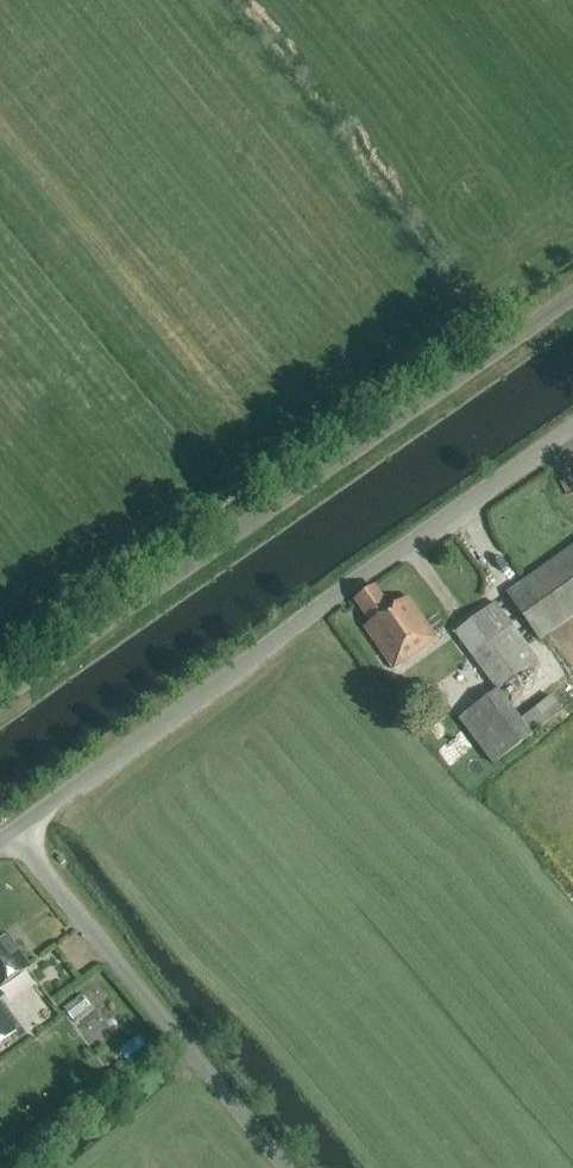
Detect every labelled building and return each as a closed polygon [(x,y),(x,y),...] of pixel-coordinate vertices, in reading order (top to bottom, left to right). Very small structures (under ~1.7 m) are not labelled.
[(572,616),(572,547),(506,594),(539,640),(572,616)] [(390,609),(374,587),(354,600),(370,623),(364,627),(394,670),(437,640),(407,597),(390,609)] [(520,718),(499,689),(537,661),(495,603),(454,633),(497,691),(459,719),(492,763),(562,711),(551,696),(520,718)] [(29,968),(4,933),(0,936),(0,990),(29,968)] [(18,1032),(0,1008),(0,1045),(18,1032)]
